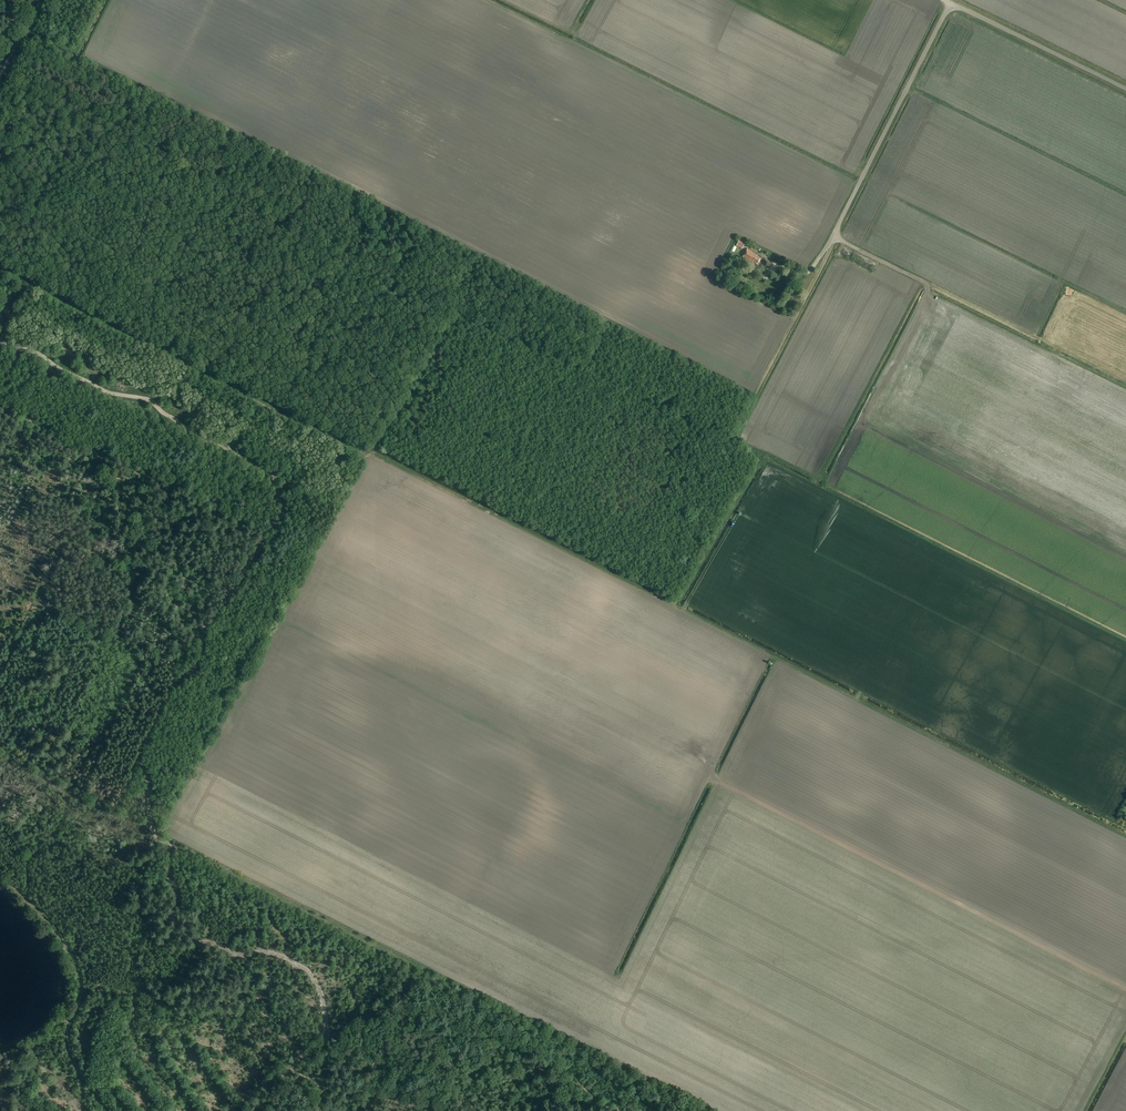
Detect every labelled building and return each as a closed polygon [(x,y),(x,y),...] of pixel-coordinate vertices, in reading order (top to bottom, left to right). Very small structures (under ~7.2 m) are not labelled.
[(757,264),(760,258),(756,256),(757,255),(754,253),(747,249),(742,257),(747,260),(747,259),(753,263),(753,261),(757,264)]
